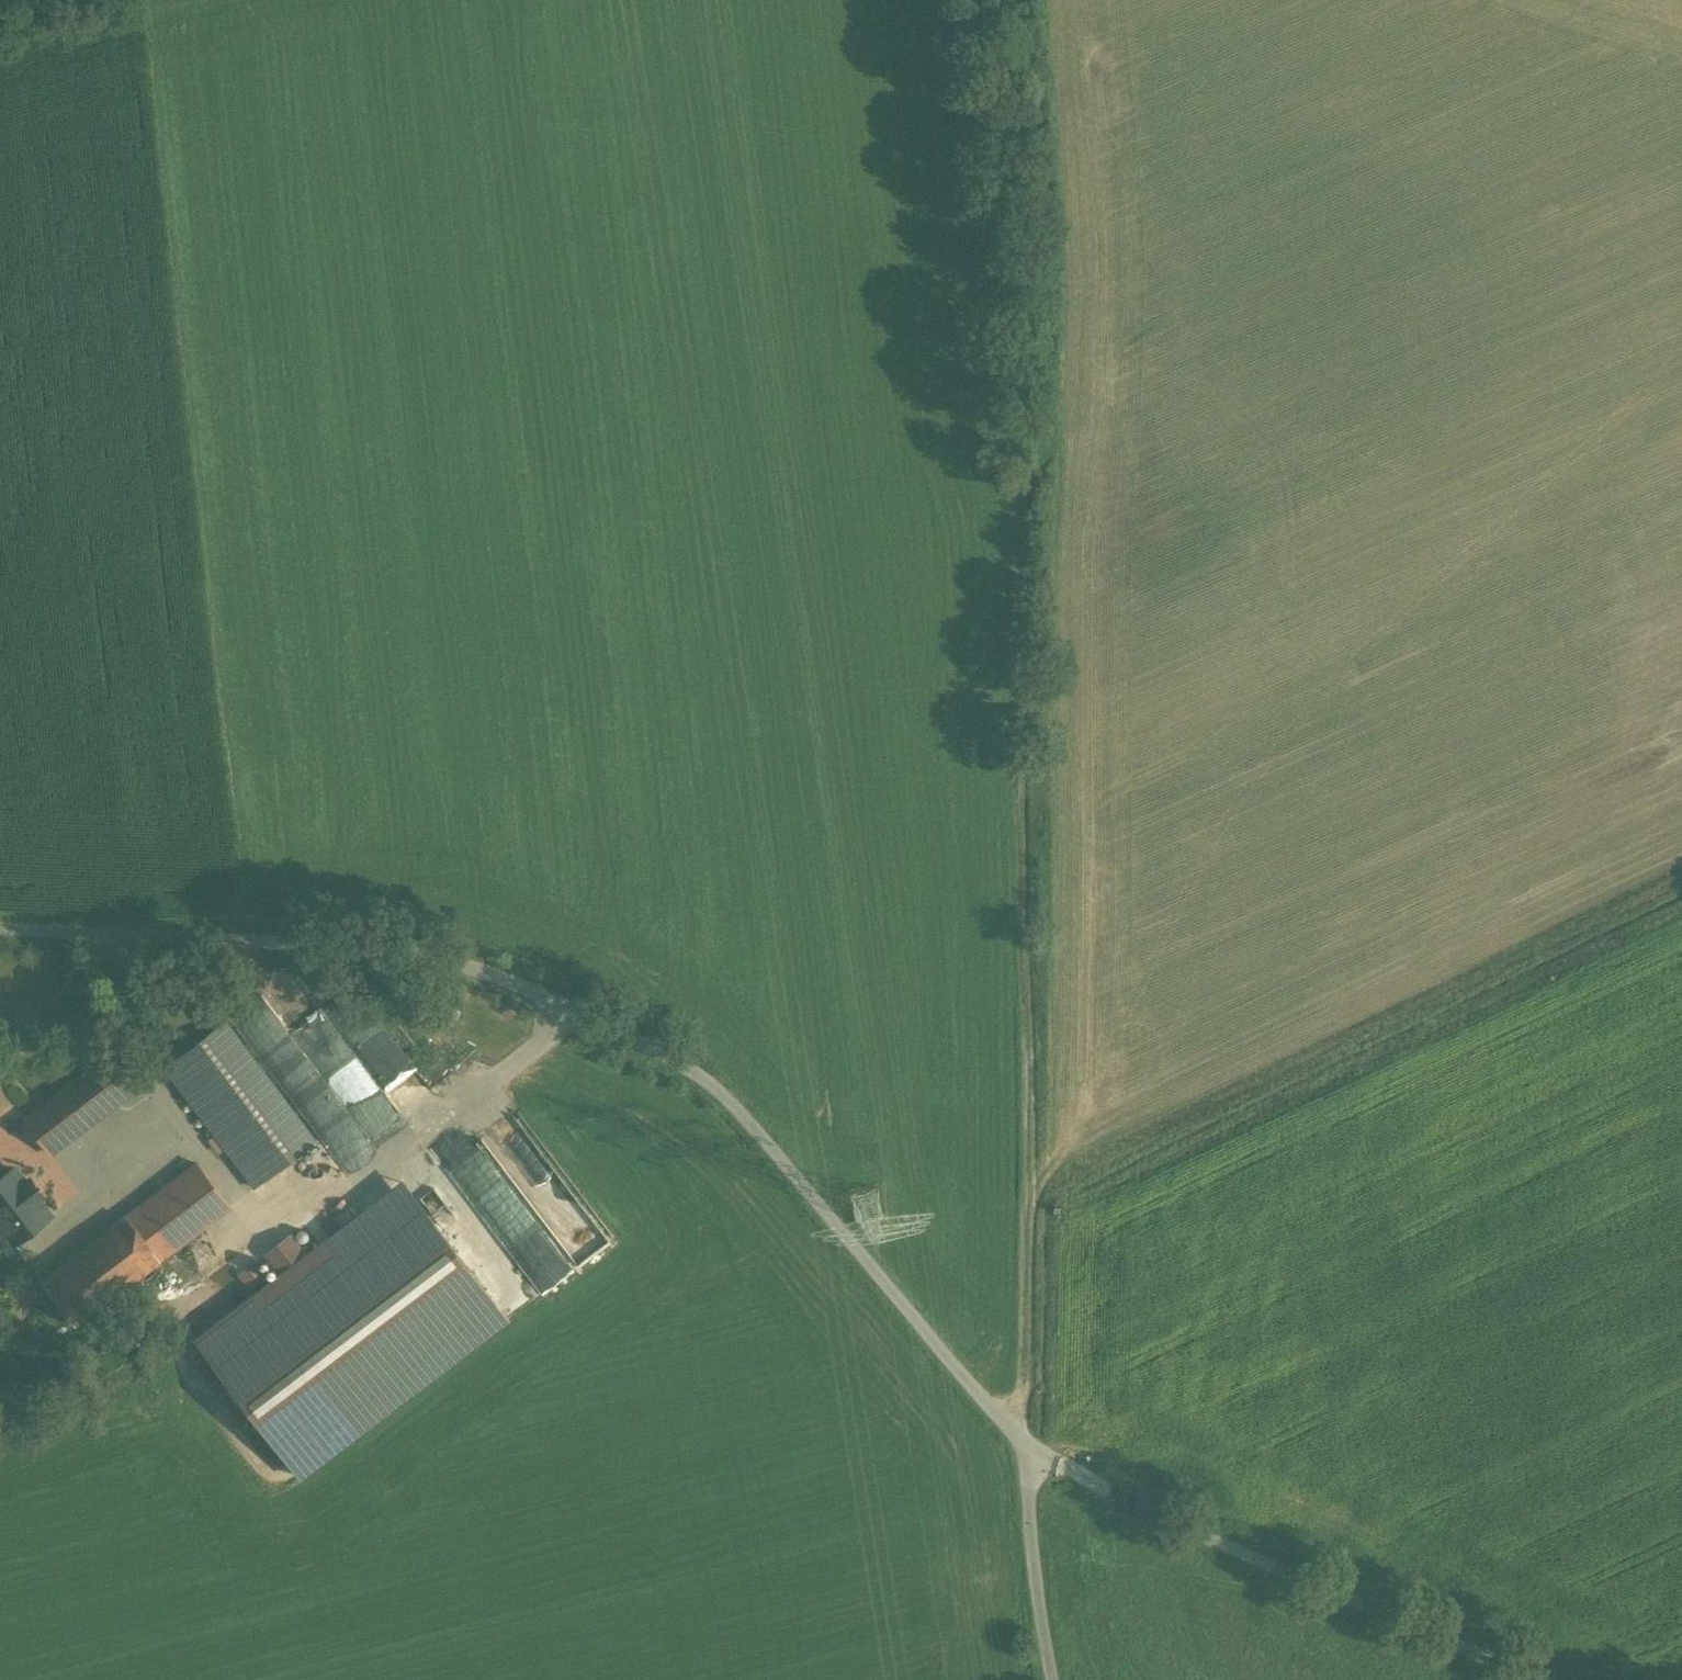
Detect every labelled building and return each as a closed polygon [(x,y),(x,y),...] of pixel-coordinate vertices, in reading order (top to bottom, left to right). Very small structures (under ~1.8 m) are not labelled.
[(380,1083),(413,1061),(375,1006),(338,1031),(293,966),(263,987),(326,1078),(360,1054),(380,1083)] [(315,1141),(224,1022),(164,1067),(255,1186),(315,1141)] [(41,1106),(67,1140),(143,1082),(117,1048),(41,1106)] [(0,1165),(0,1225),(9,1237),(93,1174),(67,1140),(41,1106),(0,1136),(0,1146),(9,1158),(0,1165)] [(0,1146),(0,1165),(9,1158),(0,1146)] [(230,1205),(197,1163),(42,1281),(74,1323),(230,1205)] [(397,1180),(198,1331),(303,1470),(503,1319),(397,1180)] [(567,1255),(612,1255),(612,1224),(574,1224),(574,1208),(565,1207),(565,1212),(542,1212),(542,1224),(525,1224),(525,1240),(567,1240),(567,1255)]
